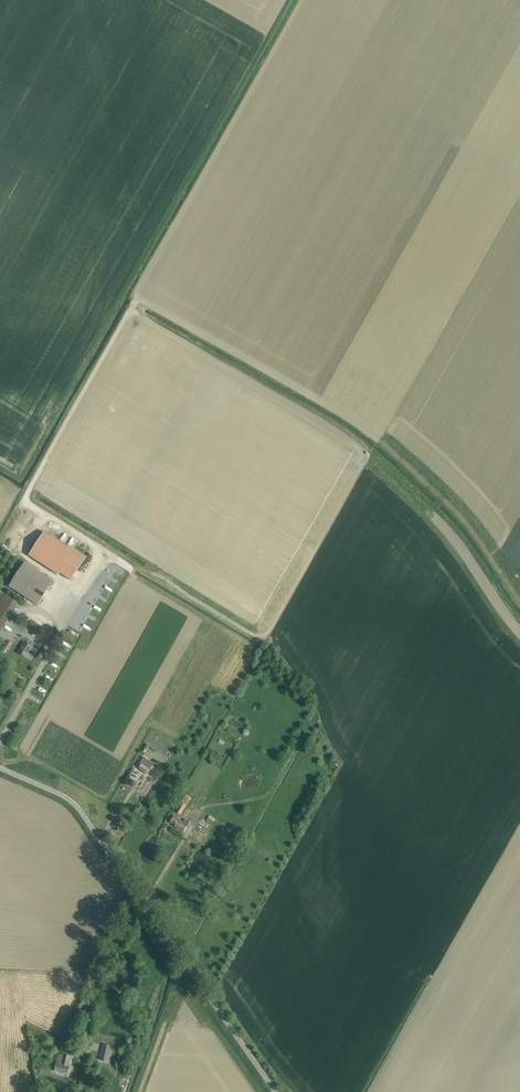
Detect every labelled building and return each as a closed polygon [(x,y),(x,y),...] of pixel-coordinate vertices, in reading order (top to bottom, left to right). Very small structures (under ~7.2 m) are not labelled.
[(58,572),(71,581),(87,557),(73,548),(72,550),(45,533),(30,556),(57,574),(58,572)] [(9,587),(37,605),(52,581),(24,563),(9,587)] [(19,603),(5,594),(4,595),(1,593),(0,595),(0,599),(1,600),(0,601),(0,632),(19,603)] [(4,647),(8,650),(12,643),(8,640),(4,647)] [(18,653),(26,658),(28,654),(33,656),(37,650),(23,641),(19,648),(20,648),(18,653)] [(138,769),(146,774),(154,764),(151,762),(149,765),(148,765),(146,767),(143,765),(145,764),(141,761),(137,767),(139,768),(138,769)] [(146,780),(140,792),(147,796),(154,784),(146,780)] [(176,813),(181,816),(191,798),(186,795),(176,813)] [(170,823),(175,825),(174,827),(184,833),(188,825),(178,819),(179,818),(174,815),(170,823)] [(212,824),(215,819),(209,816),(207,821),(212,824)] [(100,1060),(107,1062),(111,1046),(104,1045),(100,1060)] [(55,1071),(68,1074),(70,1067),(68,1066),(70,1056),(65,1055),(62,1065),(56,1063),(55,1071)]
